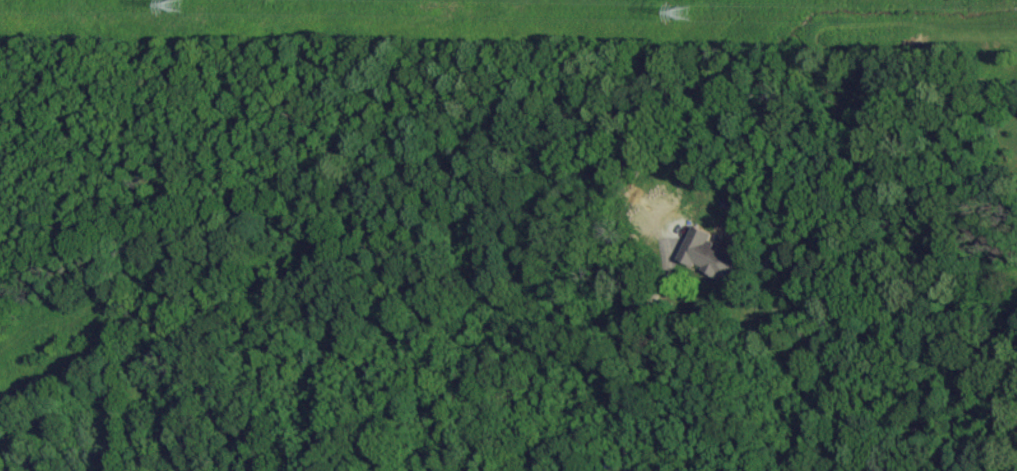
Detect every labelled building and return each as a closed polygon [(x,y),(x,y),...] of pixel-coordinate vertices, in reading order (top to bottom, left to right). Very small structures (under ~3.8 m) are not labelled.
[(680,261),(730,281),(741,257),(711,244),(715,235),(694,226),(680,261)]
